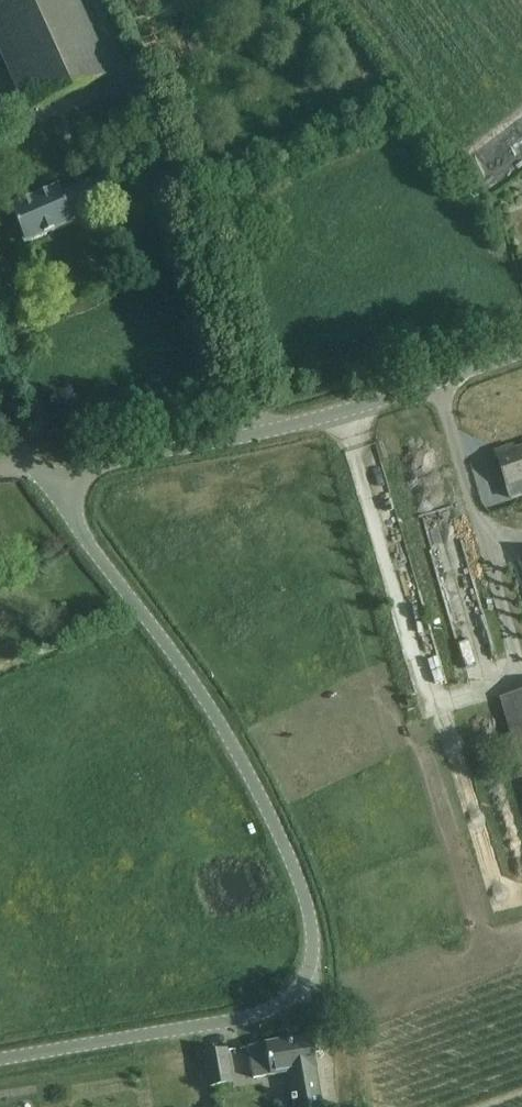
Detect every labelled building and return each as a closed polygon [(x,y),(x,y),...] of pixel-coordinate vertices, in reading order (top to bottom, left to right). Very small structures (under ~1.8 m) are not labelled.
[(36,110),(109,78),(74,0),(0,0),(0,30),(36,110)] [(10,208),(25,245),(74,223),(72,218),(108,202),(98,180),(62,196),(58,187),(10,208)] [(511,499),(521,495),(521,449),(515,451),(513,447),(495,453),(511,499)] [(501,698),(521,774),(521,692),(501,698)] [(252,1069),(253,1079),(289,1073),(294,1106),(322,1106),(315,1069),(316,1069),(310,1037),(248,1048),(252,1069)] [(204,1055),(207,1077),(209,1087),(233,1083),(227,1051),(204,1055)]
